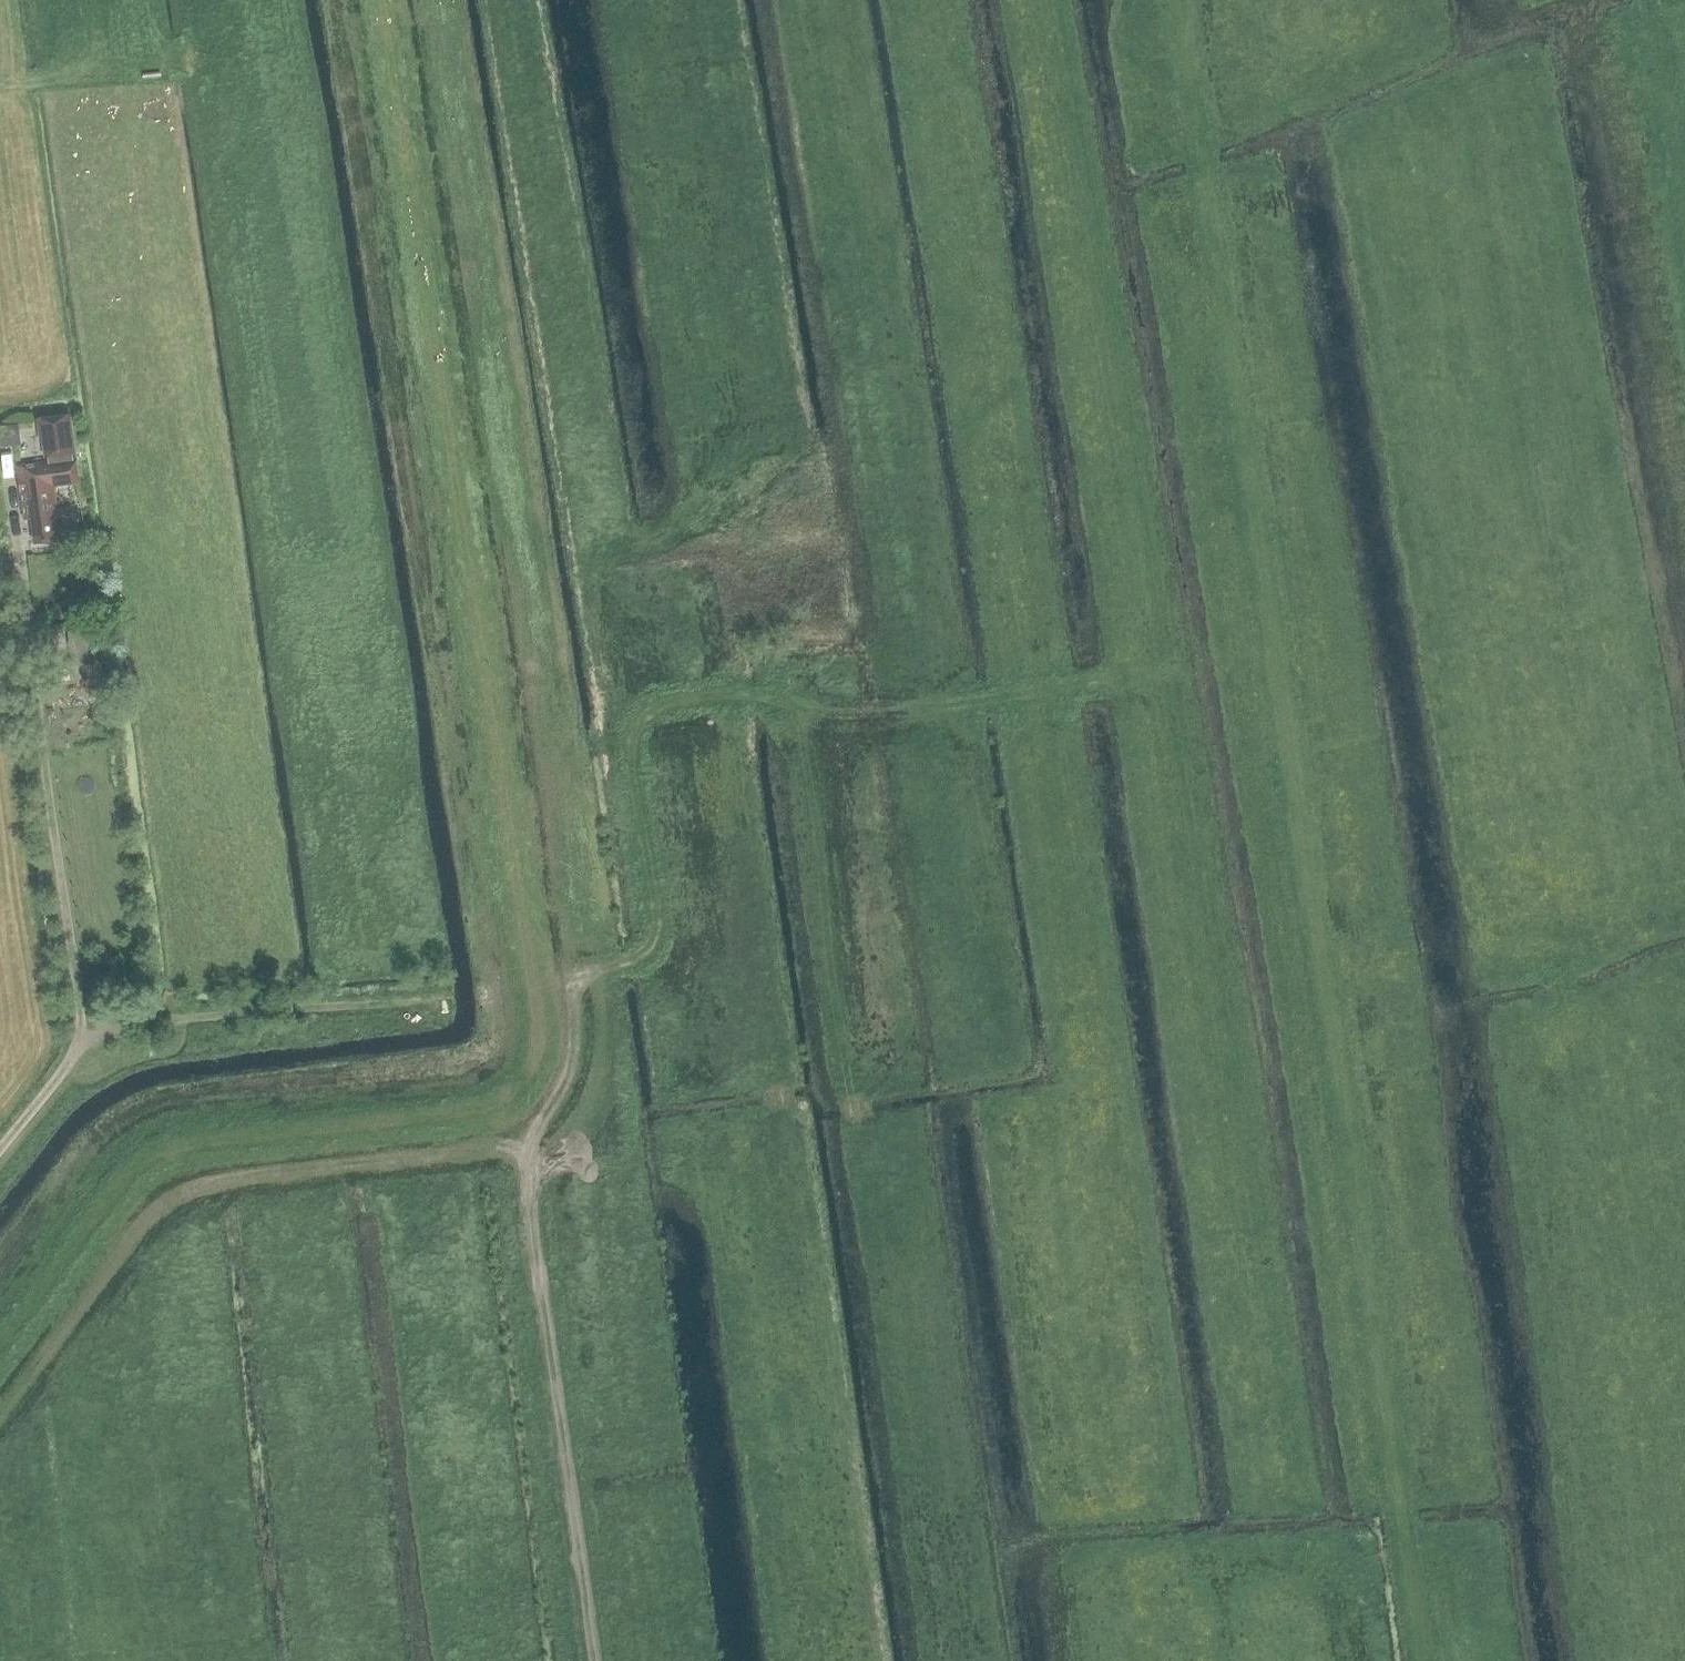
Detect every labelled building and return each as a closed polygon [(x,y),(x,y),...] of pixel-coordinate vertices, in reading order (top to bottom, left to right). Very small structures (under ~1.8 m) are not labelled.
[(75,458),(73,458),(72,455),(76,455),(71,414),(37,419),(40,443),(42,443),(44,459),(48,458),(48,461),(17,466),(24,519),(31,518),(34,543),(55,540),(54,532),(60,531),(54,486),(79,482),(75,458)]
